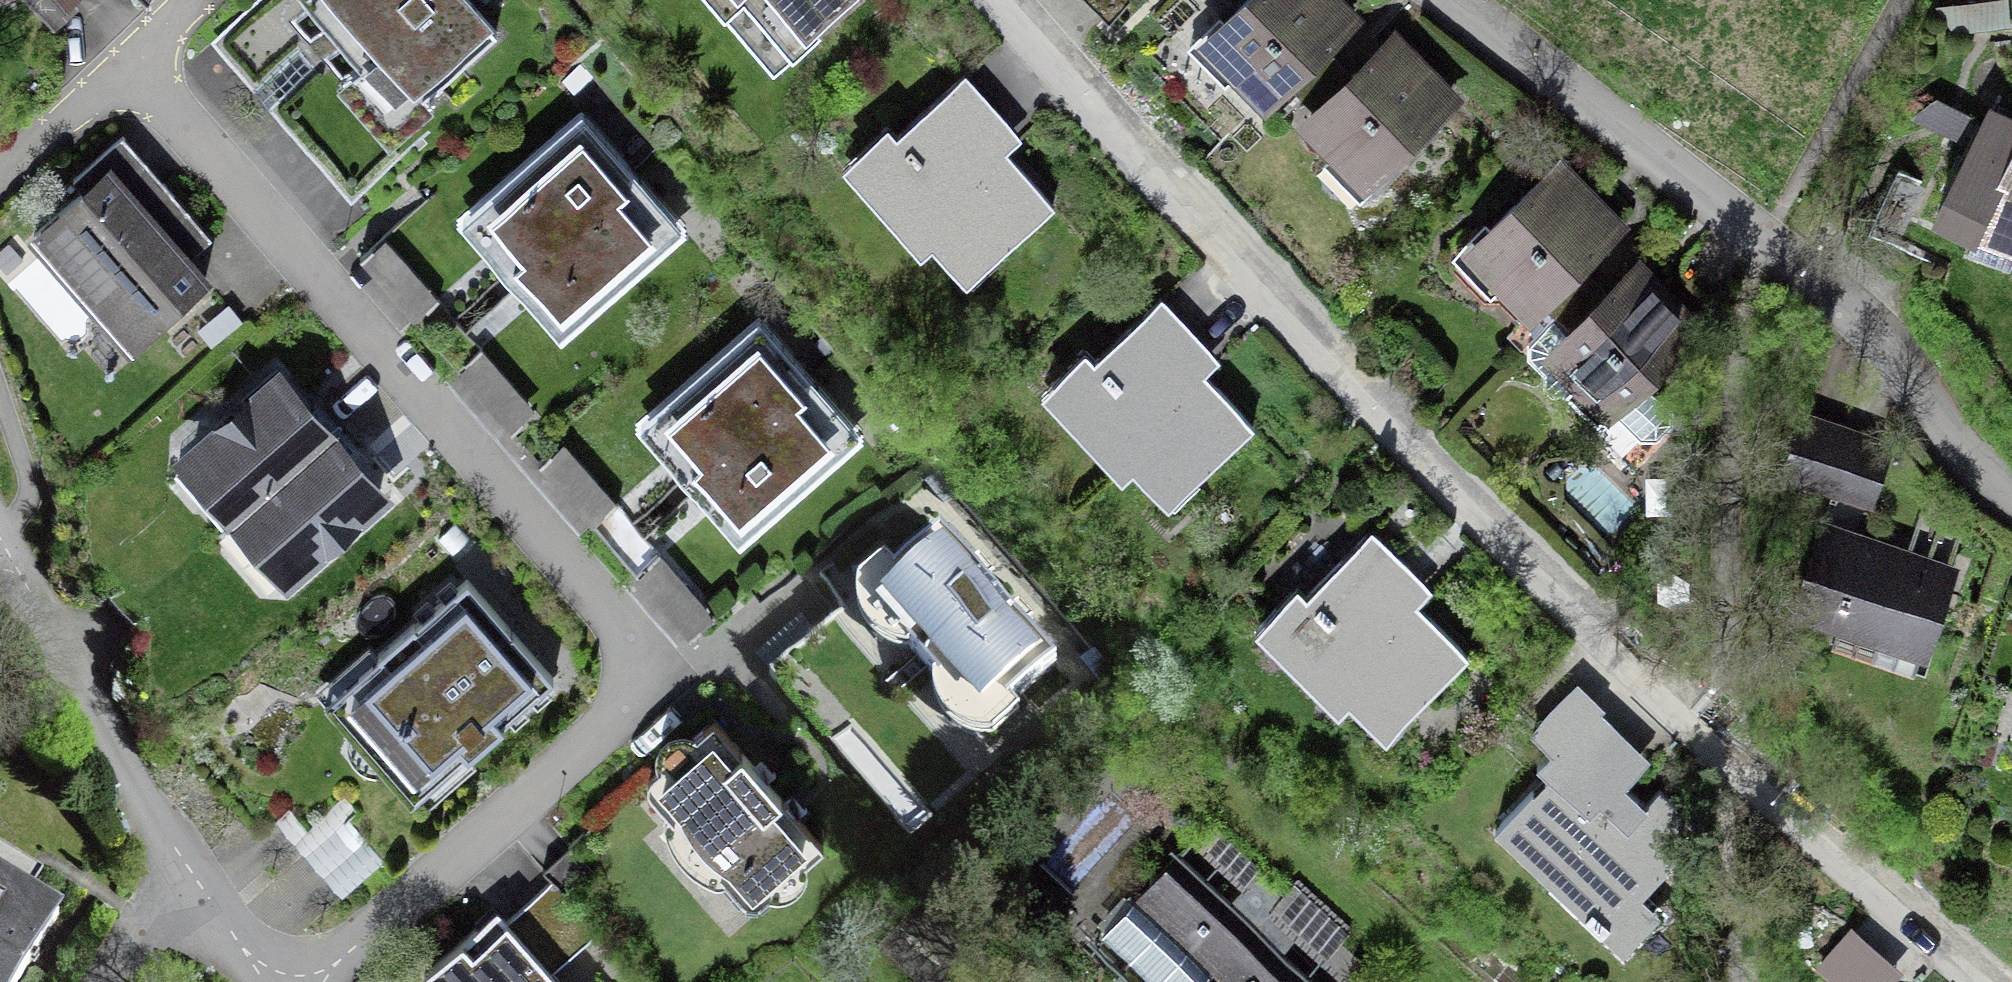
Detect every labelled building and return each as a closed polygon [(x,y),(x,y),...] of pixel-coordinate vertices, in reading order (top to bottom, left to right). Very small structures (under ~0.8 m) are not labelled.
[(55,28),(78,6),(73,0),(70,0),(66,4),(63,0),(28,0),(55,28)] [(310,0),(258,0),(220,33),(263,82),(300,51),(314,67),(278,99),(360,193),(427,135),(416,121),(433,106),(427,101),(423,96),(406,110),(310,0)] [(442,88),(438,83),(496,31),(469,0),(310,0),(406,110),(423,96),(427,101),(442,88)] [(794,45),(847,0),(756,0),(794,45)] [(1114,8),(1122,0),(1106,0),(1114,8)] [(1335,0),(1247,0),(1195,52),(1226,82),(1256,113),(1288,82),(1315,55),(1353,18),(1335,0)] [(2008,23),(2006,0),(1982,2),(1984,26),(2008,23)] [(1984,26),(1982,2),(1939,7),(1952,28),(1984,26)] [(1317,110),(1299,129),(1364,194),(1457,101),(1391,36),(1344,83),(1317,110)] [(1315,55),(1288,82),(1317,110),(1344,83),(1315,55)] [(872,172),(922,229),(930,223),(974,273),(1053,204),(984,129),(1000,115),(966,75),(897,134),(906,144),(872,172)] [(1958,137),(1968,118),(1933,100),(1913,113),(1958,137)] [(1969,254),(2011,271),(2011,268),(2011,118),(1992,108),(1983,125),(1968,118),(1958,137),(1973,144),(1938,214),(1977,233),(1969,254)] [(641,179),(584,114),(479,206),(522,254),(502,272),(514,286),(559,337),(663,245),(621,197),(641,179)] [(174,195),(123,136),(73,179),(83,191),(34,234),(130,344),(206,278),(151,215),(174,195)] [(1558,163),(1476,243),(1500,267),(1496,270),(1503,277),(1534,308),(1543,299),(1570,272),(1581,262),(1570,251),(1584,238),(1605,238),(1618,225),(1558,163)] [(1871,226),(1892,184),(1886,180),(1858,236),(1918,267),(1925,253),(1871,226)] [(360,256),(511,429),(535,411),(479,347),(530,303),(514,286),(465,329),(455,317),(504,274),(489,256),(438,300),(382,237),(360,256)] [(1500,267),(1476,243),(1459,260),(1489,291),(1503,277),(1496,270),(1500,267)] [(1584,287),(1528,340),(1528,354),(1543,370),(1543,385),(1551,393),(1566,393),(1597,424),(1611,410),(1639,439),(1656,435),(1669,422),(1671,408),(1643,380),(1697,326),(1636,264),(1622,277),(1621,300),(1609,312),(1584,287)] [(1570,272),(1543,299),(1556,313),(1584,287),(1570,272)] [(1071,398),(1122,453),(1130,447),(1176,496),(1253,425),(1181,352),(1198,337),(1162,298),(1095,360),(1103,368),(1071,398)] [(799,401),(818,385),(761,320),(657,411),(699,460),(681,476),(682,478),(693,490),(737,541),(842,450),(799,401)] [(281,379),(191,458),(240,515),(331,436),(281,379)] [(1808,416),(1792,461),(1795,463),(1791,474),(1819,483),(1839,427),(1808,416)] [(1864,499),(1883,442),(1839,427),(1819,483),(1864,499)] [(331,436),(240,515),(290,571),(380,492),(331,436)] [(539,461),(689,633),(713,615),(657,552),(708,507),(693,490),(644,533),(634,521),(682,478),(681,476),(667,461),(617,505),(561,441),(539,461)] [(923,662),(998,596),(986,582),(971,565),(941,530),(894,570),(865,596),(910,648),(923,662)] [(1286,635),(1340,689),(1346,682),(1393,729),(1468,654),(1395,582),(1410,567),(1372,530),(1307,594),(1317,604),(1286,635)] [(1823,541),(1799,609),(1839,622),(1836,631),(1918,659),(1914,669),(1926,673),(1939,634),(1928,630),(1949,568),(1863,539),(1853,541),(1847,549),(1823,541)] [(980,557),(971,565),(986,582),(995,574),(980,557)] [(865,596),(894,570),(885,559),(858,583),(856,591),(861,617),(870,632),(891,646),(908,650),(910,648),(865,596)] [(553,678),(467,579),(344,687),(430,785),(553,678)] [(1010,610),(998,596),(923,662),(935,676),(980,728),(1010,702),(1056,662),(1025,627),(1010,610)] [(1019,602),(1010,610),(1025,627),(1034,619),(1019,602)] [(1019,713),(1010,702),(980,728),(935,676),(932,687),(936,704),(945,718),(959,730),(975,736),(992,737),(1019,713)] [(1498,833),(1603,932),(1681,853),(1670,842),(1680,831),(1677,805),(1660,789),(1646,804),(1615,774),(1626,762),(1581,719),(1539,764),(1552,776),(1498,833)] [(726,879),(741,898),(750,902),(760,900),(768,894),(807,860),(824,846),(798,816),(783,799),(767,781),(752,764),(714,720),(697,735),(658,768),(653,773),(648,785),(651,794),(667,812),(726,879)] [(658,768),(697,735),(680,730),(668,734),(659,743),(655,756),(658,768)] [(761,756),(752,764),(767,781),(776,773),(761,756)] [(792,791),(783,799),(798,816),(807,808),(792,791)] [(716,882),(726,879),(667,812),(663,822),(670,841),(689,866),(716,882)] [(58,915),(26,896),(42,870),(0,844),(0,981),(17,981),(58,915)] [(1095,945),(1135,981),(1316,981),(1178,854),(1095,945)] [(807,860),(768,894),(780,899),(797,895),(806,886),(809,873),(807,860)] [(477,926),(424,973),(432,981),(561,981),(552,972),(597,932),(552,881),(487,938),(477,926)]
